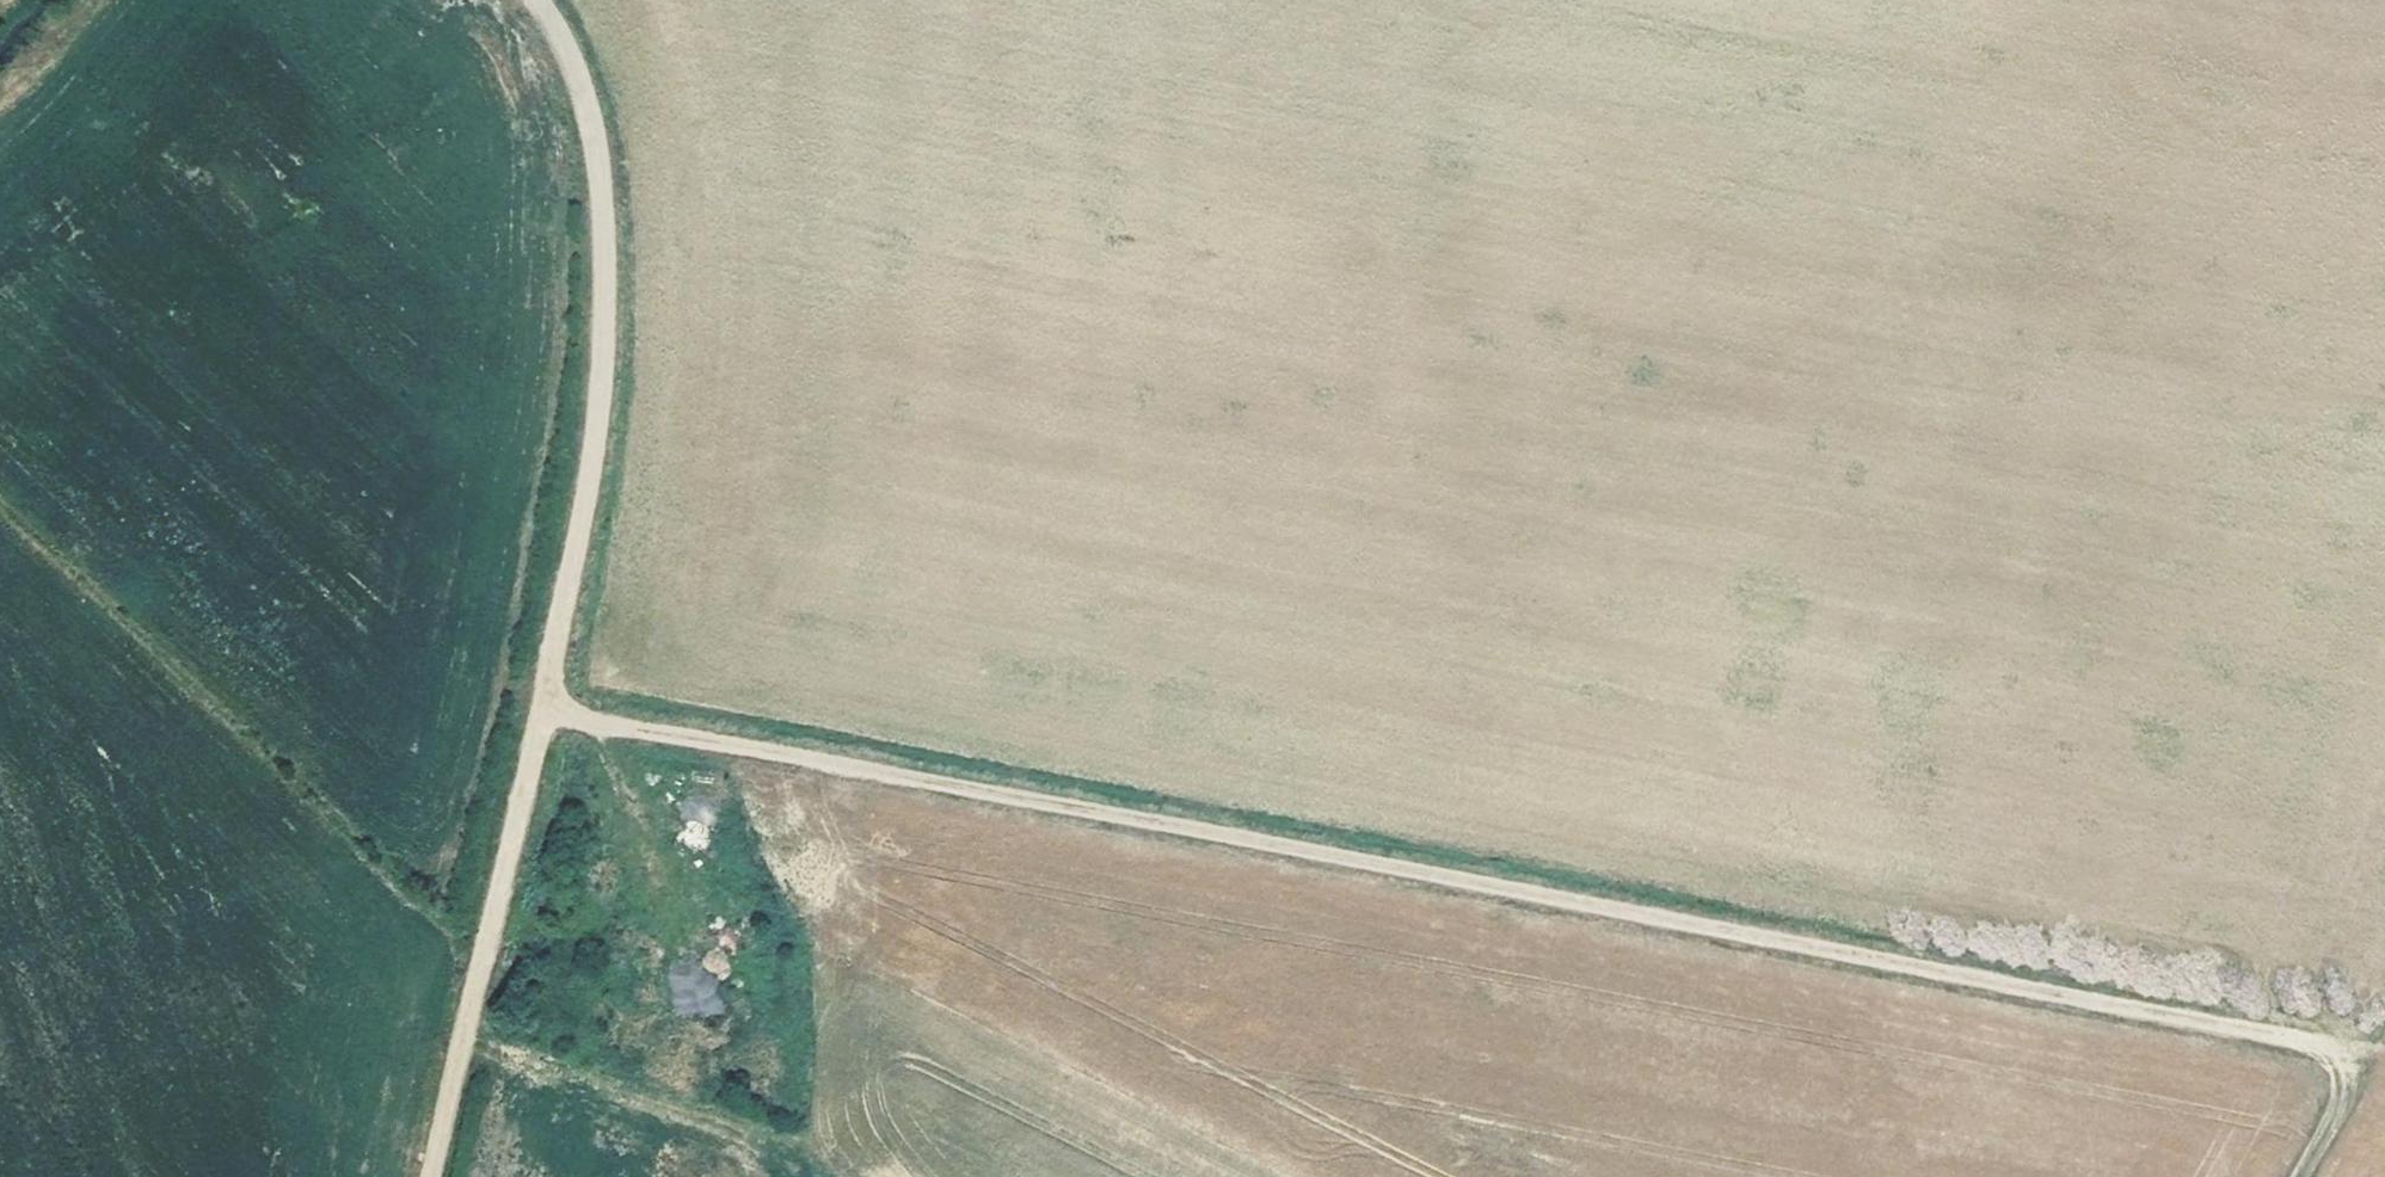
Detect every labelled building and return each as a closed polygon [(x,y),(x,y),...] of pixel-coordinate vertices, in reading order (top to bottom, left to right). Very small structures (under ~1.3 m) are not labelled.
[(715,1010),(707,959),(666,965),(675,1017),(715,1010)]
